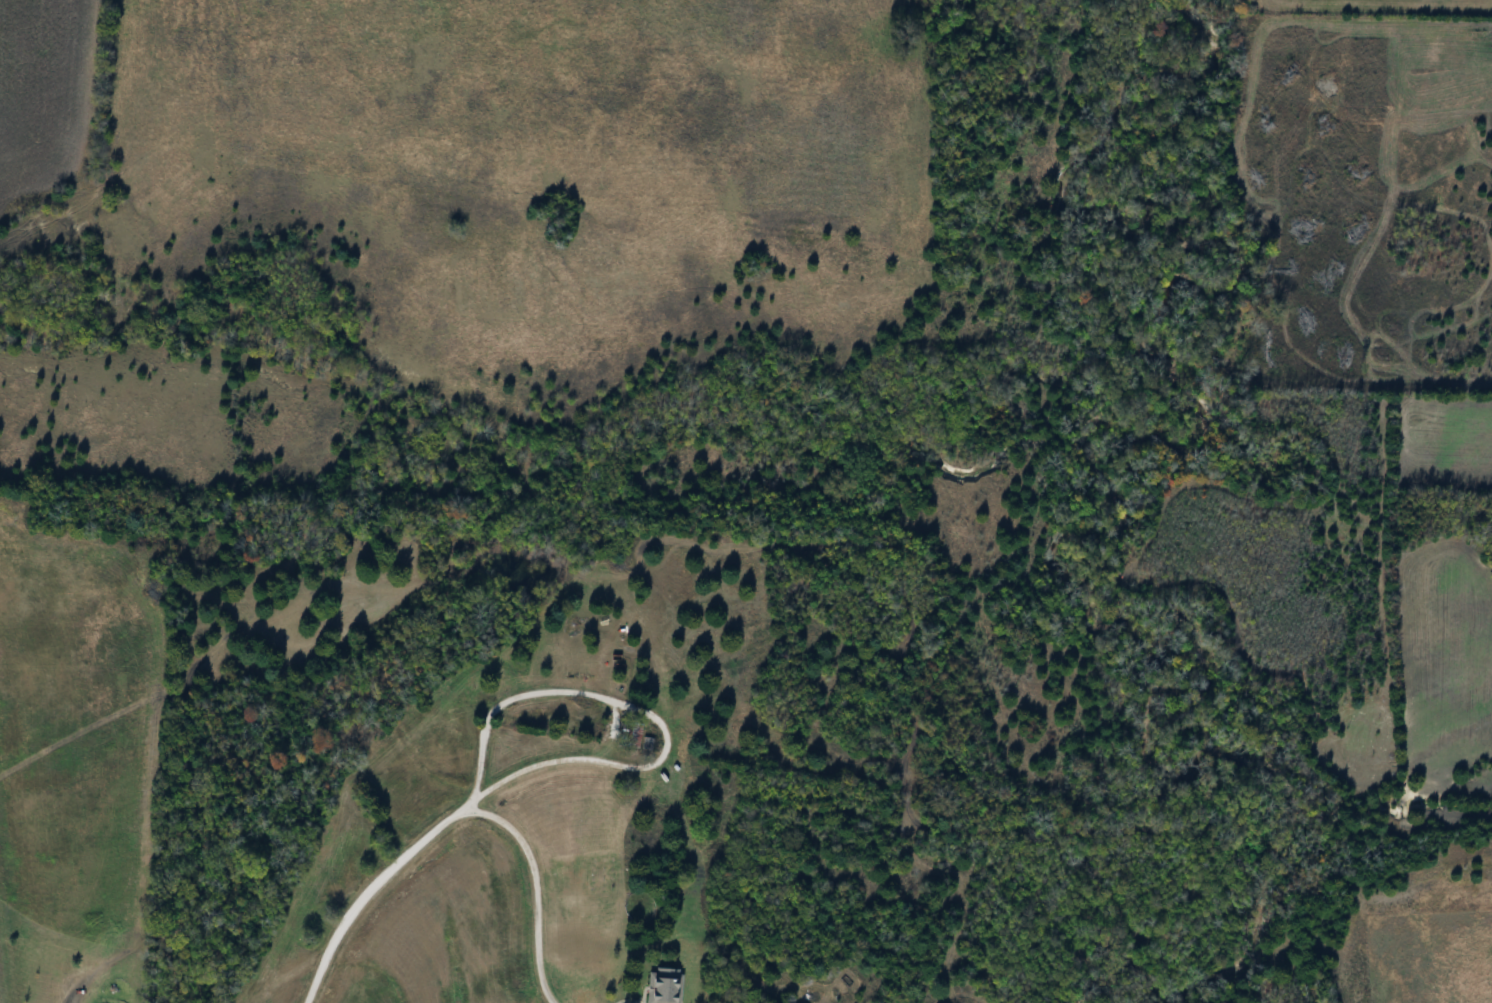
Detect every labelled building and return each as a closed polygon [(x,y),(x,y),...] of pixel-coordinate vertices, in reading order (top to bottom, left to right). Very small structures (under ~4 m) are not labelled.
[(625,750),(652,748),(651,737),(644,738),(643,723),(622,725),(625,750)] [(103,914),(87,914),(87,926),(103,926),(103,914)] [(685,970),(649,968),(647,1002),(683,1002),(685,970)]
